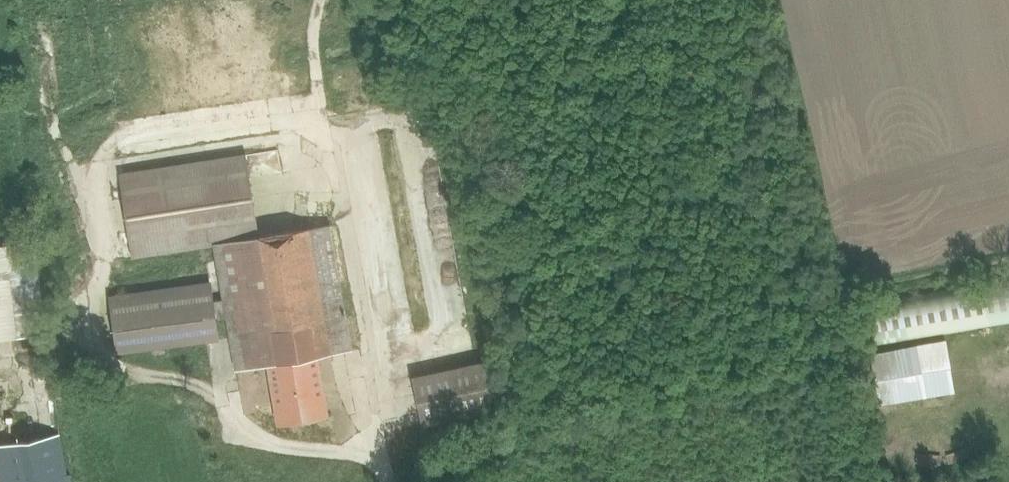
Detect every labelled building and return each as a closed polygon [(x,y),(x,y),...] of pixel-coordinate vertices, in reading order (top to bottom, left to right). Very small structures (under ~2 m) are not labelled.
[(245,151),(120,171),(133,251),(214,238),(257,232),(245,151)] [(316,352),(349,347),(329,220),(257,232),(214,238),(234,365),(267,360),(316,352)] [(0,267),(0,336),(18,333),(7,266),(0,267)] [(209,278),(110,293),(120,350),(218,335),(209,278)] [(864,306),(870,342),(1008,321),(1008,284),(864,306)] [(876,400),(950,387),(940,335),(867,349),(876,400)] [(267,360),(277,419),(325,411),(316,352),(267,360)] [(469,363),(408,372),(415,414),(476,404),(469,363)] [(45,432),(0,441),(0,475),(1,481),(55,481),(45,432)]
